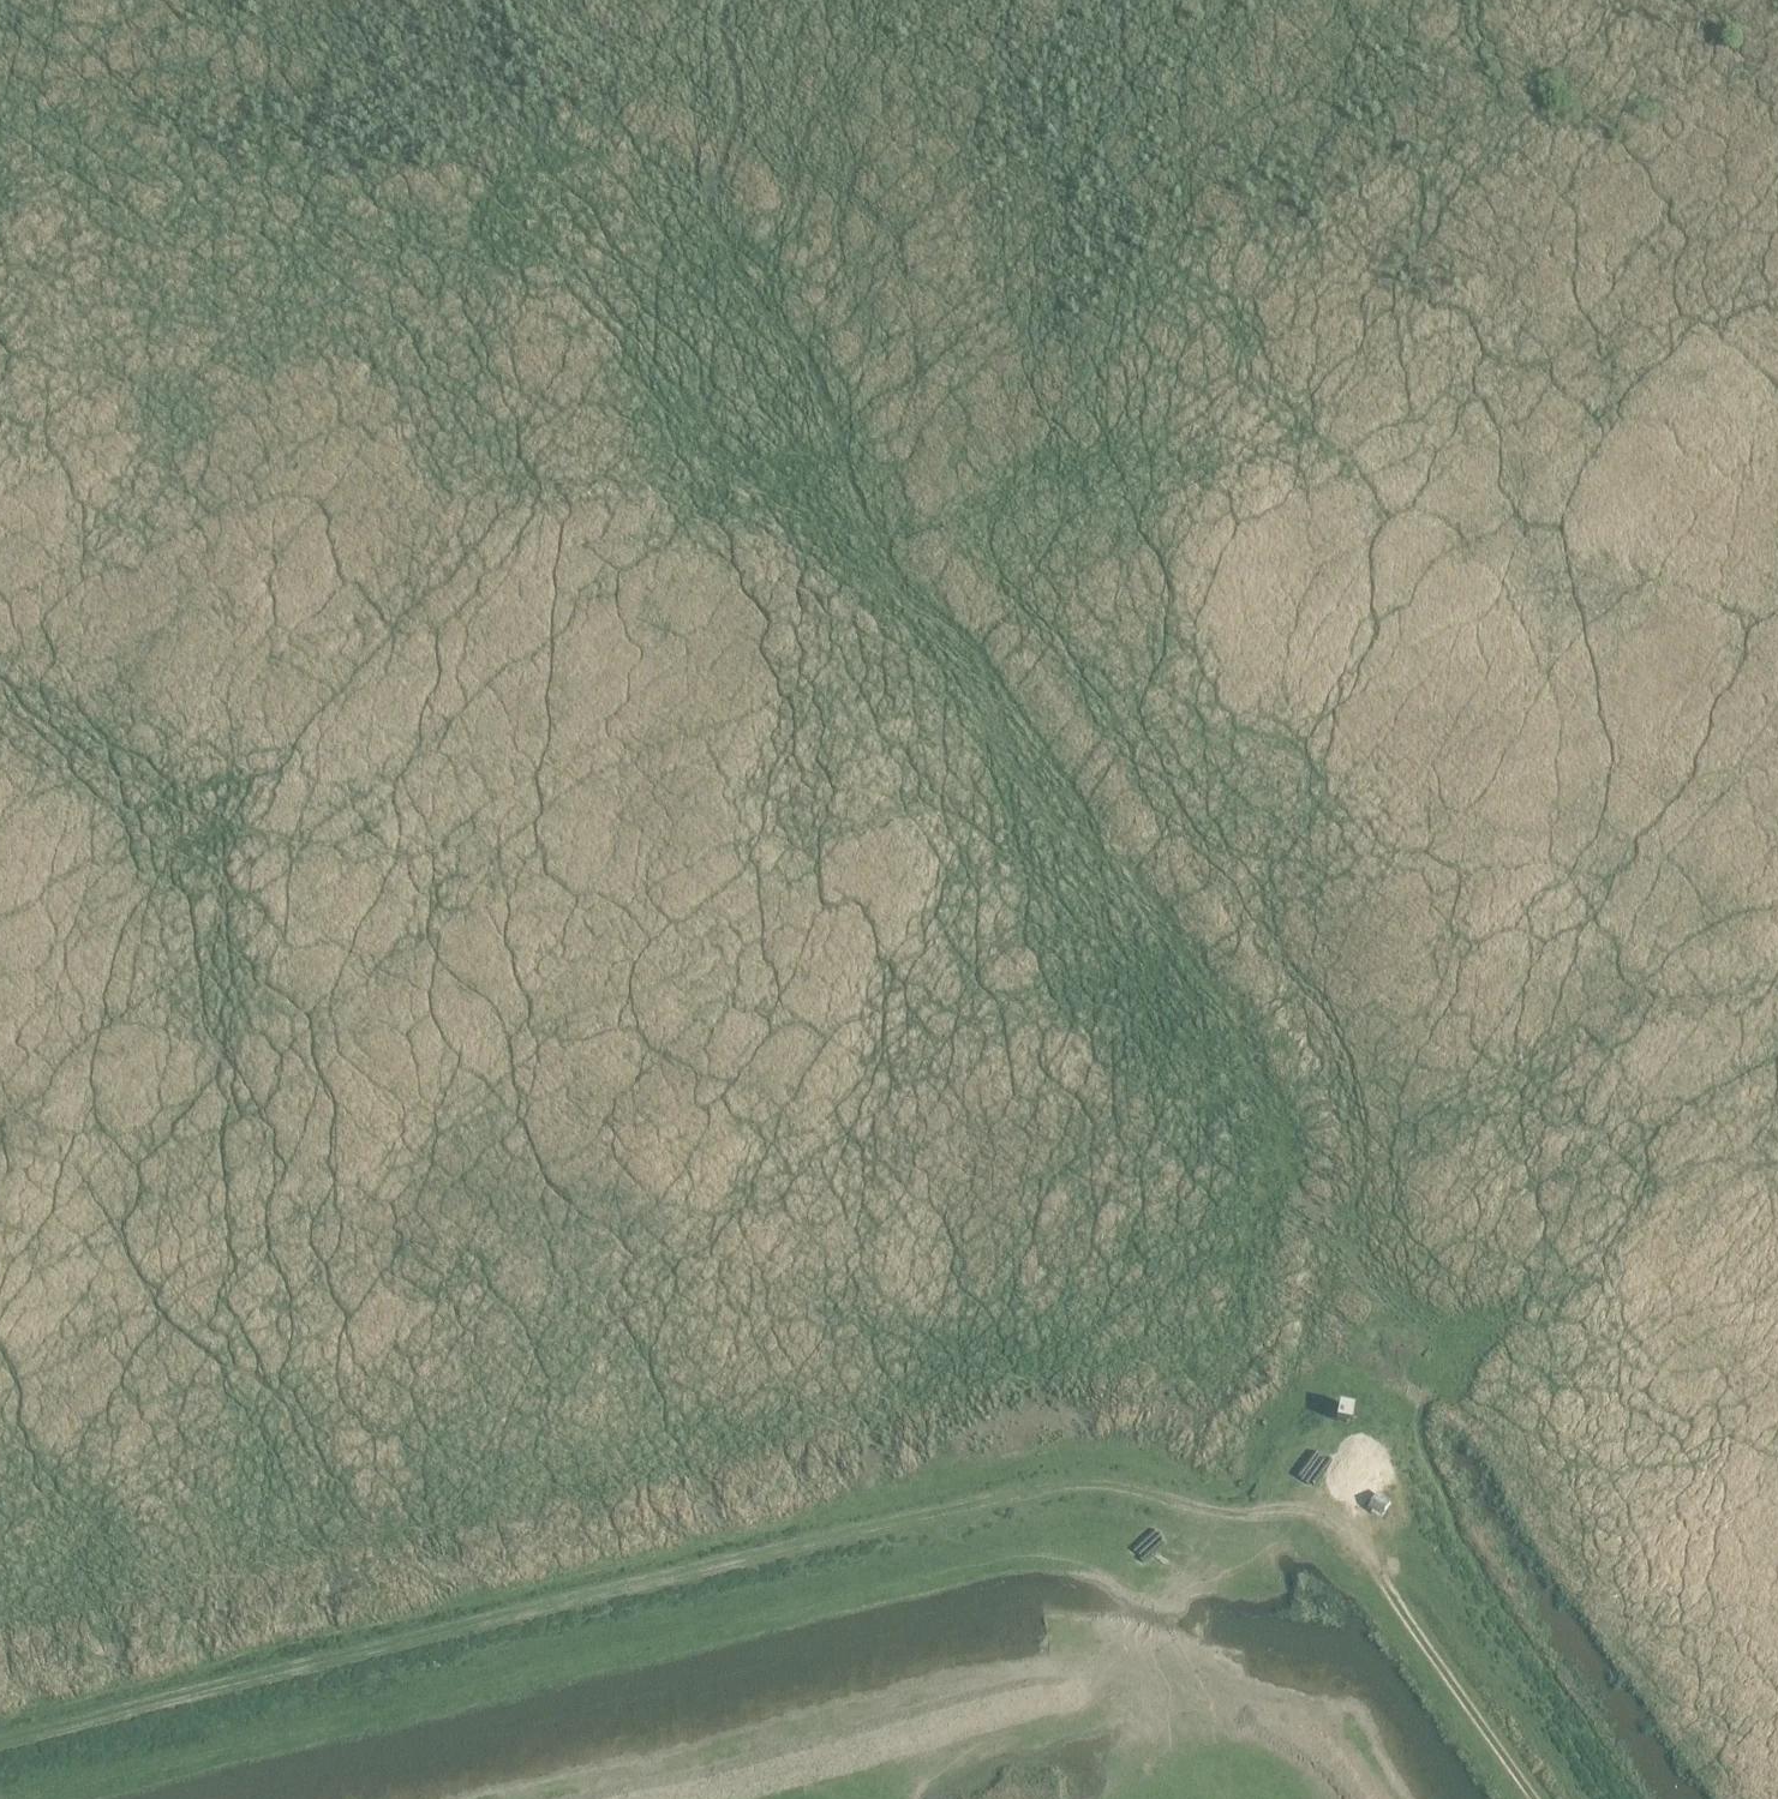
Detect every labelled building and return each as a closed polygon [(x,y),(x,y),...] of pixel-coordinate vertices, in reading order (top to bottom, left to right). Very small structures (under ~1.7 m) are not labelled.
[(1367,1509),(1382,1519),(1392,1504),(1378,1494),(1367,1509)]
